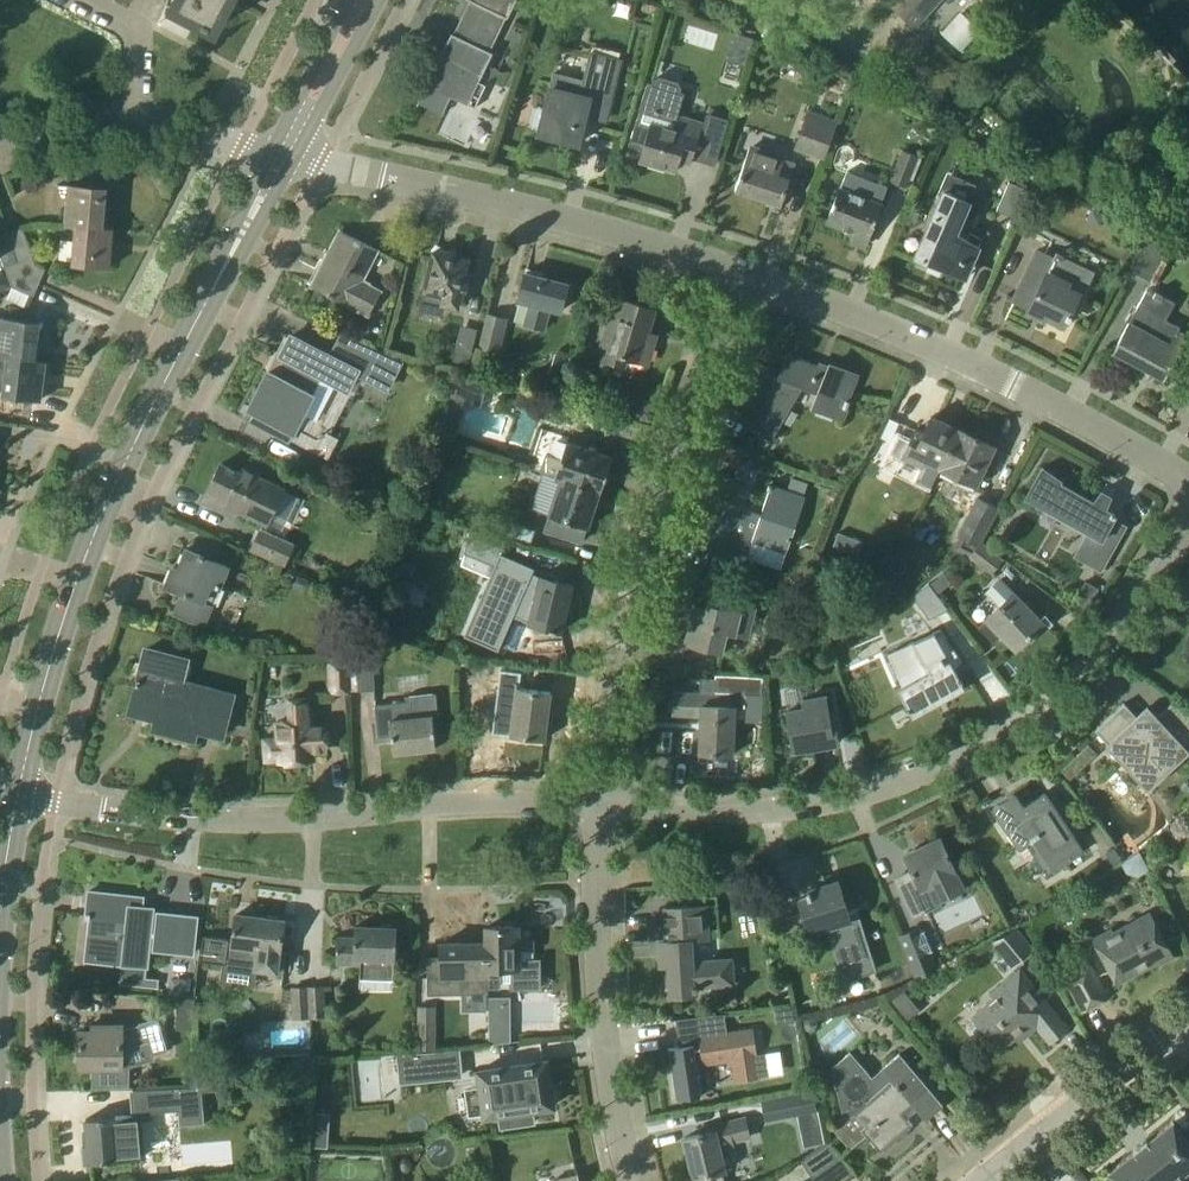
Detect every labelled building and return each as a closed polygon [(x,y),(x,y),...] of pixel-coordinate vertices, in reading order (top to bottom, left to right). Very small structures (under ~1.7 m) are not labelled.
[(166,4),(215,29),(225,11),(222,9),(227,0),(168,0),(166,4)] [(472,1),(456,34),(453,33),(442,53),(417,104),(419,105),(431,80),(470,98),(467,104),(476,108),(476,106),(469,103),(483,75),(494,53),(488,50),(504,16),(509,19),(517,0),(471,0),(472,1)] [(892,7),(916,28),(941,0),(898,0),(892,7)] [(733,32),(729,45),(750,52),(754,39),(733,32)] [(606,120),(616,81),(619,58),(591,51),(584,79),(554,71),(550,88),(539,133),(579,143),(585,114),(606,120)] [(702,123),(678,116),(685,93),(681,92),(683,88),(679,82),(660,75),(654,78),(653,83),(649,81),(630,145),(644,149),(641,160),(675,170),(680,156),(691,159),(702,123)] [(796,148),(827,159),(841,120),(810,109),(796,148)] [(704,114),(702,159),(721,160),(724,115),(704,114)] [(794,163),(783,160),(749,148),(736,189),(782,205),(790,179),(789,179),(794,163)] [(907,187),(919,156),(903,150),(891,181),(907,187)] [(869,237),(888,186),(847,170),(827,221),(869,237)] [(1010,181),(997,210),(1017,218),(1030,190),(1010,181)] [(77,225),(102,226),(106,188),(69,185),(66,224),(77,225)] [(971,265),(980,244),(967,237),(966,239),(956,233),(969,201),(945,191),(935,215),(940,217),(922,259),(960,275),(965,263),(971,265)] [(102,226),(77,225),(73,264),(110,267),(114,227),(102,226)] [(33,256),(30,249),(22,227),(7,233),(18,261),(33,256)] [(381,292),(361,281),(377,249),(341,230),(313,286),(349,304),(369,315),(381,292)] [(1,256),(5,266),(18,261),(7,233),(0,235),(0,256),(1,256)] [(1169,248),(1149,238),(1131,271),(1151,282),(1169,248)] [(470,273),(465,272),(468,258),(434,251),(421,311),(444,316),(446,304),(457,307),(461,291),(465,292),(470,273)] [(1056,259),(1041,252),(1034,268),(1031,267),(1015,299),(1031,307),(1030,310),(1045,318),(1046,315),(1064,324),(1067,318),(1070,320),(1073,313),(1070,312),(1079,294),(1069,289),(1072,284),(1049,273),(1056,259)] [(45,269),(36,264),(33,256),(18,261),(5,266),(6,269),(39,283),(45,269)] [(34,295),(39,283),(6,269),(13,287),(34,295)] [(3,271),(0,272),(0,291),(10,287),(3,271)] [(549,308),(561,311),(568,284),(526,272),(518,300),(531,303),(526,324),(544,329),(549,308)] [(1155,295),(1147,290),(1114,350),(1164,377),(1170,367),(1171,367),(1187,337),(1178,332),(1181,327),(1166,319),(1176,302),(1156,291),(1155,295)] [(605,359),(625,366),(627,357),(648,364),(654,343),(646,340),(655,309),(616,297),(611,316),(618,318),(605,359)] [(483,349),(498,353),(506,316),(492,313),(483,349)] [(34,358),(39,321),(3,316),(0,340),(0,357),(8,358),(34,358)] [(460,323),(456,342),(472,346),(476,327),(460,323)] [(288,358),(278,377),(276,380),(341,413),(351,393),(347,391),(355,374),(386,390),(400,363),(342,333),(330,356),(291,336),(281,355),(288,358)] [(850,400),(847,399),(857,375),(830,364),(828,371),(789,355),(781,377),(760,411),(779,422),(802,385),(822,393),(816,407),(843,418),(850,400)] [(0,357),(0,395),(41,400),(45,360),(34,358),(8,358),(0,357)] [(268,372),(267,375),(246,416),(290,439),(294,432),(315,442),(328,438),(341,413),(276,380),(278,377),(268,372)] [(488,387),(459,377),(450,405),(466,410),(468,403),(482,407),(488,387)] [(941,467),(958,429),(932,416),(924,432),(916,428),(903,455),(923,464),(925,460),(941,467)] [(958,429),(941,467),(940,467),(960,476),(964,470),(980,477),(995,445),(959,428),(958,429)] [(562,477),(601,490),(613,456),(568,441),(562,457),(548,452),(541,470),(562,477)] [(896,470),(911,476),(917,464),(901,457),(896,470)] [(226,502),(241,509),(255,516),(255,515),(267,521),(283,488),(272,483),(272,482),(243,467),(241,473),(221,463),(209,488),(228,498),(226,502)] [(1043,467),(1027,497),(1101,538),(1088,563),(1102,570),(1127,526),(1114,519),(1116,514),(1105,508),(1111,496),(1102,491),(1094,502),(1060,483),(1062,480),(1043,467)] [(601,491),(601,490),(562,477),(550,514),(551,514),(547,526),(583,538),(586,527),(587,527),(599,490),(601,491)] [(714,525),(705,550),(745,564),(752,540),(787,552),(806,496),(771,485),(761,515),(726,503),(718,527),(714,525)] [(980,548),(978,547),(983,539),(1000,506),(979,495),(959,536),(953,547),(972,559),(980,548)] [(284,565),(294,543),(262,528),(252,550),(284,565)] [(471,528),(467,544),(503,556),(509,538),(471,528)] [(851,554),(856,540),(837,533),(832,546),(851,554)] [(993,575),(1007,558),(983,539),(978,547),(980,548),(972,559),(993,575)] [(212,604),(218,586),(227,564),(204,555),(205,554),(188,548),(180,569),(175,567),(167,586),(184,592),(175,613),(207,626),(215,605),(212,604)] [(539,582),(495,562),(485,586),(490,588),(470,638),(498,650),(511,618),(530,623),(562,631),(573,583),(541,576),(539,582)] [(1088,610),(1100,588),(1086,580),(1074,602),(1088,610)] [(936,591),(937,590),(931,582),(913,595),(928,615),(945,603),(936,591)] [(989,619),(980,627),(997,645),(1005,636),(1017,648),(1043,622),(1016,592),(1015,592),(1006,583),(979,608),(989,619)] [(695,605),(686,641),(723,650),(728,631),(736,633),(749,637),(756,607),(730,601),(729,608),(709,603),(708,608),(695,605)] [(908,684),(899,690),(911,712),(962,684),(953,668),(962,662),(953,648),(942,630),(894,651),(908,684)] [(180,682),(186,658),(147,648),(130,712),(155,718),(157,709),(200,721),(198,730),(222,736),(233,693),(209,688),(209,689),(180,682)] [(351,690),(349,664),(348,660),(327,661),(329,693),(351,691),(351,690)] [(349,664),(351,690),(359,689),(359,691),(375,690),(374,663),(349,664)] [(520,672),(500,670),(492,733),(544,738),(544,736),(546,736),(548,722),(546,721),(550,692),(518,688),(520,672)] [(762,705),(765,682),(752,680),(750,704),(762,705)] [(436,748),(433,716),(439,715),(436,689),(405,692),(406,701),(375,704),(379,737),(392,736),(394,753),(436,748)] [(732,754),(735,706),(734,695),(723,695),(675,692),(674,714),(702,715),(701,752),(732,754)] [(810,738),(812,747),(838,742),(835,721),(830,722),(825,696),(786,703),(793,742),(794,742),(794,741),(810,738)] [(1137,716),(1125,703),(1096,730),(1150,788),(1188,752),(1188,750),(1185,745),(1188,741),(1188,708),(1176,699),(1170,705),(1173,709),(1162,720),(1149,705),(1137,716)] [(288,702),(289,720),(278,720),(279,737),(265,738),(267,760),(281,759),(281,762),(312,760),(312,750),(327,749),(326,724),(310,725),(309,701),(294,701),(294,702),(288,702)] [(1076,756),(1063,769),(1072,779),(1085,766),(1076,756)] [(1082,851),(1053,807),(1044,794),(1023,807),(1014,794),(994,807),(1019,845),(1025,841),(1046,872),(1053,868),(1054,870),(1082,851)] [(965,889),(956,870),(941,838),(905,855),(913,872),(897,879),(914,915),(941,903),(940,901),(965,889)] [(857,908),(848,911),(840,887),(839,887),(837,881),(807,890),(809,896),(800,899),(806,916),(809,926),(811,934),(829,928),(839,963),(871,952),(857,908)] [(91,918),(86,957),(122,961),(122,963),(124,964),(148,966),(150,948),(191,952),(191,953),(194,953),(198,917),(184,916),(164,914),(154,913),(155,908),(144,907),(145,897),(89,891),(87,917),(89,918),(91,918)] [(693,961),(692,939),(705,938),(705,937),(708,937),(708,930),(706,906),(665,909),(667,940),(660,940),(660,947),(657,947),(657,955),(661,955),(662,967),(669,967),(671,995),(695,994),(695,986),(734,984),(732,959),(693,961)] [(278,974),(279,968),(284,969),(287,951),(281,951),(284,920),(279,919),(279,917),(269,916),(268,918),(237,913),(233,944),(228,943),(229,938),(202,936),(200,961),(226,964),(227,954),(255,958),(253,971),(278,974)] [(1117,982),(1134,974),(1156,962),(1159,964),(1173,956),(1150,914),(1114,933),(1112,930),(1095,940),(1117,982)] [(785,933),(809,926),(806,916),(783,923),(785,933)] [(395,980),(396,958),(397,928),(391,927),(392,925),(382,924),(382,927),(356,926),(355,938),(338,937),(337,962),(362,963),(362,978),(395,980)] [(534,940),(519,940),(519,926),(487,926),(487,942),(488,943),(488,982),(511,982),(511,988),(540,988),(540,959),(534,959),(534,940)] [(1016,930),(994,941),(1015,967),(1034,952),(1016,930)] [(488,982),(488,943),(487,942),(442,942),(442,975),(470,974),(470,990),(488,990),(488,982)] [(918,981),(936,974),(924,942),(907,949),(909,954),(908,954),(915,972),(918,981)] [(1092,967),(1067,980),(1083,1010),(1107,996),(1092,967)] [(999,996),(974,1016),(1000,1048),(1034,1021),(1051,1042),(1067,1028),(1044,999),(1039,1002),(1024,984),(1003,1001),(999,996)] [(295,1017),(310,1017),(308,986),(293,987),(295,1017)] [(308,986),(310,1017),(325,1016),(323,986),(308,986)] [(909,1020),(921,1009),(904,989),(891,1000),(909,1020)] [(196,999),(179,999),(177,1030),(194,1030),(196,999)] [(434,1049),(435,1019),(435,1006),(421,1005),(420,1049),(434,1049)] [(702,1095),(697,1063),(734,1058),(737,1080),(773,1075),(769,1051),(757,1053),(753,1030),(701,1038),(700,1032),(727,1028),(724,1010),(677,1017),(680,1035),(685,1035),(686,1046),(669,1048),(677,1099),(702,1095)] [(128,1066),(122,1066),(122,1048),(127,1047),(146,1043),(150,1055),(167,1050),(158,1019),(141,1024),(122,1030),(122,1025),(94,1025),(94,1031),(80,1031),(80,1067),(82,1067),(82,1066),(95,1066),(95,1084),(93,1084),(93,1086),(129,1086),(129,1085),(127,1085),(128,1066)] [(519,1025),(489,1028),(490,1043),(520,1040),(519,1025)] [(402,1081),(461,1075),(459,1049),(400,1054),(402,1081)] [(944,1105),(900,1053),(883,1067),(884,1068),(872,1077),(851,1052),(832,1067),(845,1117),(856,1114),(866,1125),(861,1129),(881,1152),(913,1124),(903,1112),(914,1103),(927,1119),(944,1105)] [(534,1123),(532,1109),(553,1106),(546,1060),(479,1071),(482,1087),(474,1088),(478,1113),(485,1111),(486,1115),(500,1113),(502,1126),(534,1123)] [(195,1105),(194,1086),(139,1088),(140,1107),(195,1105)] [(812,1092),(762,1102),(767,1123),(796,1117),(803,1148),(823,1144),(812,1092)] [(86,1163),(121,1160),(140,1159),(137,1115),(86,1119),(88,1144),(84,1144),(86,1163)] [(746,1118),(734,1121),(707,1127),(708,1132),(685,1137),(691,1163),(690,1163),(692,1172),(693,1172),(694,1178),(696,1178),(697,1180),(727,1180),(720,1149),(735,1146),(733,1140),(751,1136),(746,1118)] [(1148,1142),(1147,1141),(1144,1143),(1137,1148),(1137,1149),(1134,1151),(1135,1152),(1111,1171),(1110,1171),(1108,1173),(1110,1175),(1110,1174),(1116,1180),(1185,1180),(1181,1176),(1188,1170),(1188,1141),(1175,1123),(1176,1123),(1174,1121),(1172,1122),(1172,1123),(1148,1142)] [(329,1150),(330,1132),(312,1131),(311,1149),(329,1150)] [(815,1180),(839,1180),(852,1172),(831,1141),(801,1161),(815,1180)] [(578,1173),(551,1179),(552,1180),(580,1180),(578,1173)]
